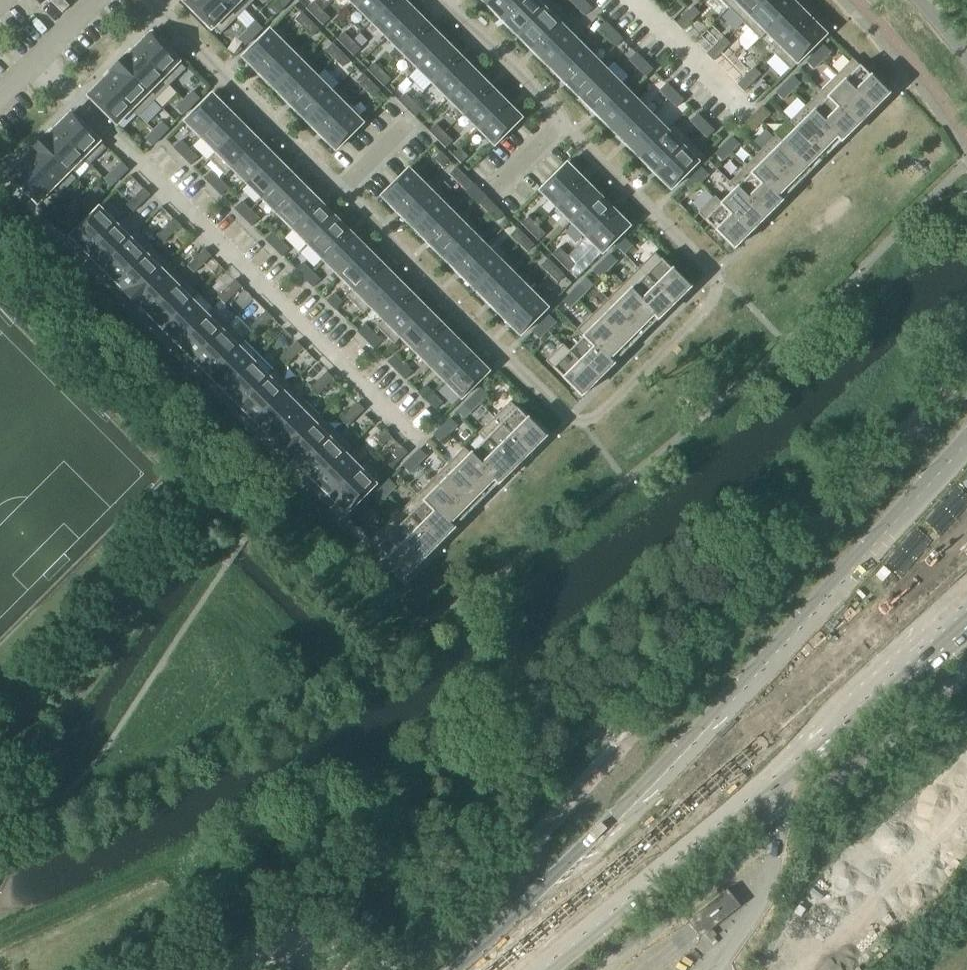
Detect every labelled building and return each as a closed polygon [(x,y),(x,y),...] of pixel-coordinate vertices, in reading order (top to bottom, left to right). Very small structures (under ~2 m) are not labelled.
[(50,1),(62,13),(69,6),(63,0),(49,0),(50,1)] [(216,0),(184,0),(195,11),(193,13),(205,25),(207,22),(219,35),(235,19),(216,0)] [(247,0),(216,0),(235,19),(251,4),(247,0)] [(278,0),(277,0),(269,8),(276,15),(285,6),(278,0)] [(355,7),(370,22),(392,0),(362,0),(355,7)] [(401,0),(392,0),(370,22),(386,37),(412,11),(401,0)] [(486,5),(501,20),(522,0),(491,0),(486,5)] [(550,2),(548,0),(522,0),(501,20),(517,36),(550,2)] [(728,9),(736,0),(719,0),(728,9)] [(743,24),(767,0),(736,0),(728,9),(743,24)] [(743,24),(759,40),(766,33),(765,33),(794,4),(790,0),(767,0),(743,24)] [(583,1),(576,8),(584,16),(591,9),(583,1)] [(306,9),(314,17),(321,10),(313,2),(306,9)] [(565,18),(550,2),(517,36),(532,51),(565,18)] [(766,33),(780,47),(808,19),(794,4),(765,33),(766,33)] [(692,7),(684,15),(691,22),(699,14),(692,7)] [(321,10),(314,17),(322,26),(329,19),(321,10)] [(386,37),(401,53),(428,26),(412,11),(386,37)] [(294,20),(303,28),(310,21),(301,13),(294,20)] [(691,22),(684,15),(675,24),(682,31),(691,22)] [(547,66),(581,33),(565,18),(532,51),(547,66)] [(780,47),(773,54),(790,70),(811,50),(825,35),(808,19),(780,47)] [(310,21),(303,28),(311,37),(318,30),(310,21)] [(255,22),(247,30),(254,37),(262,29),(255,22)] [(607,38),(614,31),(605,23),(598,30),(607,38)] [(401,53),(416,68),(443,42),(428,26),(401,53)] [(254,37),(247,30),(238,39),(245,46),(254,37)] [(258,73),(284,47),(268,31),(242,57),(258,73)] [(622,40),(614,31),(607,38),(615,47),(622,40)] [(345,48),(352,41),(343,32),(336,40),(345,48)] [(547,66),(563,82),(589,55),(590,56),(597,49),(581,33),(547,66)] [(134,50),(169,85),(185,69),(173,57),(175,55),(163,43),(161,45),(150,34),(134,50)] [(723,37),(714,46),(721,53),(730,44),(723,37)] [(360,49),(352,41),(345,48),(353,56),(360,49)] [(443,42),(416,68),(432,84),(458,57),(443,42)] [(325,51),(333,59),(340,52),(332,44),(325,51)] [(815,54),(822,61),(830,52),(823,45),(815,54)] [(721,53),(714,46),(706,54),(713,61),(721,53)] [(300,62),(284,47),(258,73),(273,89),(300,62)] [(117,64),(154,100),(169,85),(134,50),(127,57),(126,55),(117,64)] [(340,52),(333,59),(342,68),(349,61),(340,52)] [(637,69),(644,62),(636,53),(629,60),(637,69)] [(822,61),(815,54),(806,62),(813,69),(822,61)] [(589,55),(563,82),(578,97),(605,70),(590,56),(589,55)] [(447,99),(474,72),(458,57),(432,84),(447,99)] [(852,59),(836,75),(871,110),(887,94),(852,59)] [(315,77),(300,62),(273,89),(288,104),(315,77)] [(653,70),(644,62),(637,69),(646,77),(653,70)] [(367,70),(375,79),(382,72),(374,63),(367,70)] [(138,116),(154,100),(117,64),(108,72),(110,74),(103,81),(131,109),(131,110),(138,116)] [(753,68),(745,76),(752,83),(760,75),(753,68)] [(605,70),(578,97),(593,112),(620,86),(605,70)] [(382,72),(375,79),(384,87),(391,80),(382,72)] [(447,99),(462,114),(489,88),(474,72),(447,99)] [(355,81),(364,90),(371,83),(363,74),(355,81)] [(836,75),(821,91),(856,126),(871,110),(836,75)] [(752,83),(745,76),(736,85),(743,92),(752,83)] [(784,85),(791,92),(799,83),(792,76),(784,85)] [(330,93),(315,77),(288,104),(304,119),(330,93)] [(115,125),(131,110),(131,109),(103,81),(87,97),(93,102),(115,125)] [(371,83),(364,90),(372,98),(379,91),(371,83)] [(668,99),(675,92),(666,84),(659,91),(668,99)] [(782,100),(791,92),(784,85),(775,93),(782,100)] [(593,112),(609,128),(635,101),(620,86),(593,112)] [(462,114),(478,130),(505,103),(489,88),(462,114)] [(184,100),(191,107),(199,98),(192,91),(184,100)] [(856,126),(821,91),(805,106),(840,141),(856,126)] [(683,101),(675,92),(668,99),(676,108),(683,101)] [(330,93),(304,119),(319,135),(346,108),(330,93)] [(397,101),(406,109),(413,102),(404,94),(397,101)] [(184,122),(200,138),(227,111),(211,95),(184,122)] [(182,115),(191,107),(184,100),(175,108),(182,115)] [(609,128),(624,143),(651,116),(635,101),(609,128)] [(413,102),(406,109),(414,118),(421,111),(413,102)] [(505,103),(478,130),(494,146),(520,119),(505,103)] [(825,157),(840,141),(805,106),(789,122),(796,129),(797,128),(825,157)] [(753,115),(760,122),(769,114),(762,107),(760,109),(753,115)] [(346,108),(319,135),(335,151),(362,124),(346,108)] [(227,111),(200,138),(215,152),(215,153),(242,126),(227,111)] [(83,158),(82,158),(89,165),(106,148),(71,113),(54,130),(83,158)] [(690,121),(698,130),(705,123),(697,114),(690,121)] [(752,130),(760,122),(753,115),(745,123),(752,130)] [(651,116),(624,143),(639,158),(666,132),(651,116)] [(162,122),(153,131),(160,138),(161,136),(168,129),(162,122)] [(705,123),(698,130),(706,138),(713,131),(705,123)] [(437,140),(444,133),(435,124),(428,132),(437,140)] [(225,176),(232,169),(231,169),(258,142),(242,126),(215,153),(215,152),(208,159),(225,176)] [(796,129),(782,143),(810,171),(825,157),(797,128),(796,129)] [(68,172),(82,158),(83,158),(54,130),(48,136),(46,134),(38,143),(68,173),(68,172)] [(160,138),(153,131),(144,139),(152,146),(160,138)] [(681,147),(680,146),(666,132),(639,158),(655,174),(681,147)] [(452,141),(444,133),(437,140),(445,148),(452,141)] [(782,143),(776,136),(760,152),(795,187),(810,171),(782,143)] [(725,143),(723,146),(730,153),(738,144),(731,137),(725,143)] [(687,139),(680,146),(681,147),(655,174),(670,190),(704,156),(687,139)] [(173,148),(182,156),(189,149),(180,141),(173,148)] [(231,169),(232,169),(246,184),(273,157),(258,142),(231,169)] [(31,153),(24,160),(52,188),(52,189),(58,196),(75,179),(68,172),(68,173),(38,143),(29,152),(31,153)] [(730,153),(723,146),(714,154),(721,161),(730,153)] [(452,155),(460,164),(467,157),(459,148),(452,155)] [(189,149),(182,156),(190,165),(197,158),(189,149)] [(433,159),(442,167),(449,160),(440,152),(433,159)] [(760,152),(744,167),(779,202),(795,187),(760,152)] [(262,199),(288,172),(273,157),(246,184),(262,199)] [(52,188),(24,160),(8,176),(36,204),(52,189),(52,188)] [(119,164),(111,173),(118,180),(126,171),(119,164)] [(539,191),(555,207),(581,180),(566,164),(539,191)] [(457,183),(464,175),(455,167),(448,174),(457,183)] [(728,183),(735,190),(736,189),(764,218),(779,202),(744,167),(728,183)] [(692,176),(699,183),(708,175),(701,168),(692,176)] [(381,196),(396,212),(423,185),(407,170),(381,196)] [(204,178),(212,187),(219,180),(211,171),(204,178)] [(277,214),(303,188),(288,172),(262,199),(277,214)] [(472,184),(464,175),(457,183),(465,191),(472,184)] [(691,192),(699,183),(692,176),(684,185),(691,192)] [(219,180),(212,187),(221,195),(228,188),(219,180)] [(570,222),(597,196),(581,180),(555,207),(570,222)] [(423,185),(396,212),(412,227),(439,201),(423,185)] [(97,186),(89,194),(96,201),(104,193),(97,186)] [(134,197),(141,204),(150,195),(143,188),(134,197)] [(319,203),(303,188),(277,214),(292,230),(319,203)] [(736,189),(735,190),(721,204),(749,232),(764,218),(736,189)] [(96,201),(89,194),(81,203),(88,210),(96,201)] [(612,211),(597,196),(570,222),(586,238),(612,211)] [(133,212),(141,204),(134,197),(126,205),(133,212)] [(721,204),(714,197),(698,214),(733,249),(749,232),(721,204)] [(479,205),(487,213),(494,206),(486,198),(479,205)] [(427,243),(454,216),(439,201),(412,227),(427,243)] [(243,218),(250,211),(241,202),(234,209),(243,218)] [(307,245),(334,218),(319,203),(292,230),(307,245)] [(494,206),(487,213),(496,222),(503,215),(494,206)] [(86,252),(114,224),(98,208),(85,221),(70,236),(86,252)] [(81,217),(74,210),(65,218),(72,225),(81,217)] [(258,219),(250,211),(243,218),(251,226),(258,219)] [(628,227),(612,211),(586,238),(602,254),(628,227)] [(469,232),(454,216),(427,243),(442,258),(469,232)] [(521,224),(529,233),(536,226),(528,217),(521,224)] [(323,260),(349,234),(334,218),(307,245),(323,260)] [(165,227),(172,234),(180,226),(173,219),(165,227)] [(129,239),(114,224),(86,252),(101,267),(129,239)] [(536,226),(529,233),(538,241),(545,234),(536,226)] [(163,243),(172,234),(165,227),(156,236),(163,243)] [(510,235),(518,244),(525,237),(517,228),(510,235)] [(458,274),(484,247),(469,232),(442,258),(458,274)] [(273,248),(280,241),(272,233),(265,240),(273,248)] [(365,249),(349,234),(323,260),(338,275),(365,249)] [(134,244),(129,239),(101,267),(116,283),(151,248),(141,237),(134,244)] [(525,237),(518,244),(526,252),(533,245),(525,237)] [(632,246),(625,239),(616,247),(623,254),(632,246)] [(289,250),(280,241),(273,248),(282,257),(289,250)] [(500,262),(484,247),(458,274),(473,289),(500,262)] [(121,291),(130,300),(167,263),(151,248),(116,283),(123,289),(121,291)] [(551,255),(560,263),(567,256),(558,248),(551,255)] [(195,258),(202,265),(211,256),(204,249),(195,258)] [(365,249),(338,275),(353,290),(353,291),(380,264),(365,249)] [(638,268),(673,304),(689,288),(654,253),(638,268)] [(609,254),(601,263),(608,270),(617,261),(609,254)] [(567,256),(560,263),(568,272),(575,265),(567,256)] [(194,273),(202,265),(195,258),(187,266),(194,273)] [(540,266),(549,274),(556,267),(547,259),(540,266)] [(473,289),(488,304),(515,278),(500,262),(473,289)] [(167,263),(130,300),(138,309),(140,307),(147,314),(182,278),(167,263)] [(295,270),(304,279),(311,272),(302,263),(295,270)] [(608,270),(601,263),(593,271),(600,278),(608,270)] [(363,314),(369,307),(369,306),(396,280),(380,264),(353,291),(353,290),(346,297),(363,314)] [(556,267),(549,274),(557,283),(564,276),(556,267)] [(638,268),(622,284),(658,319),(673,304),(638,268)] [(311,272),(304,279),(312,287),(319,280),(311,272)] [(198,294),(182,278),(147,314),(162,329),(190,301),(191,301),(198,294)] [(515,278),(488,304),(504,320),(530,293),(515,278)] [(234,280),(226,288),(233,295),(241,287),(234,280)] [(384,321),(410,295),(396,280),(369,306),(369,307),(383,321),(384,321)] [(658,319),(622,284),(607,299),(642,335),(658,319)] [(579,285),(571,293),(578,300),(586,292),(579,285)] [(233,295),(226,288),(217,297),(224,304),(233,295)] [(530,293),(504,320),(520,335),(546,309),(530,293)] [(578,300),(571,293),(562,302),(569,309),(578,300)] [(326,301),(335,310),(342,302),(333,294),(326,301)] [(426,310),(410,295),(384,321),(383,321),(376,328),(393,344),(400,338),(399,337),(426,310)] [(642,335),(607,299),(591,315),(627,350),(642,335)] [(206,316),(205,315),(191,301),(190,301),(162,329),(177,344),(206,316)] [(342,302),(335,310),(343,318),(350,311),(342,302)] [(212,308),(205,315),(206,316),(177,344),(193,359),(228,324),(212,308)] [(441,326),(426,310),(399,337),(400,338),(415,352),(441,326)] [(257,319),(264,326),(272,318),(265,311),(257,319)] [(548,315),(540,324),(547,331),(555,322),(548,315)] [(627,350),(591,315),(576,330),(583,337),(611,366),(627,350)] [(255,335),(264,326),(257,319),(248,328),(255,335)] [(193,359),(208,375),(236,346),(237,347),(244,341),(243,340),(228,324),(193,359)] [(547,331),(540,324),(532,332),(539,339),(547,331)] [(365,340),(372,333),(364,325),(357,332),(365,340)] [(430,368),(457,341),(441,326),(415,352),(430,368)] [(381,342),(372,333),(365,340),(374,349),(381,342)] [(583,337),(569,351),(568,352),(597,380),(611,366),(583,337)] [(296,341),(287,350),(294,357),(303,348),(296,341)] [(472,356),(457,341),(430,368),(445,383),(472,356)] [(568,352),(569,351),(562,344),(545,361),(580,396),(597,380),(568,352)] [(208,375),(223,390),(252,362),(237,347),(236,346),(208,375)] [(294,357),(287,350),(279,358),(286,365),(294,357)] [(387,362),(396,371),(403,364),(394,355),(387,362)] [(472,356),(445,383),(461,399),(488,372),(472,356)] [(252,362),(223,390),(238,405),(267,377),(266,376),(252,362)] [(403,364),(396,371),(404,379),(411,372),(403,364)] [(273,370),(266,376),(267,377),(238,405),(254,421),(289,385),(274,370),(273,370)] [(326,372),(318,380),(325,387),(333,379),(326,372)] [(325,387),(318,380),(309,389),(316,396),(325,387)] [(269,436),(304,401),(289,385),(254,421),(269,436)] [(418,393),(426,401),(433,394),(425,386),(418,393)] [(472,396),(479,403),(487,395),(480,388),(472,396)] [(433,394),(426,401),(435,410),(442,403),(433,394)] [(470,412),(479,403),(472,396),(463,405),(470,412)] [(274,444),(283,453),(320,416),(304,401),(269,436),(276,443),(274,444)] [(509,402),(493,418),(528,453),(545,437),(509,402)] [(357,403),(348,411),(355,418),(364,410),(357,403)] [(355,418),(348,411),(340,420),(347,426),(355,418)] [(293,460),(300,467),(335,431),(320,416),(283,453),(291,461),(293,460)] [(447,421),(441,427),(448,434),(457,425),(450,418),(447,421)] [(528,453),(493,418),(477,434),(484,440),(485,440),(513,468),(528,453)] [(448,434),(441,427),(433,435),(440,442),(448,434)] [(384,430),(375,438),(382,445),(391,437),(384,430)] [(335,431),(300,467),(315,482),(344,454),(351,448),(335,431)] [(484,440),(470,454),(470,455),(498,483),(513,468),(485,440),(484,440)] [(400,446),(391,454),(398,461),(407,453),(400,446)] [(464,447),(448,463),(483,498),(498,483),(470,455),(470,454),(464,447)] [(419,449),(411,457),(418,464),(426,456),(419,449)] [(358,468),(344,454),(315,482),(330,497),(358,469),(358,468)] [(418,464),(411,457),(402,466),(409,473),(418,464)] [(365,461),(358,468),(358,469),(330,497),(346,513),(360,500),(361,499),(361,498),(382,478),(365,461)] [(483,498),(448,463),(432,479),(468,514),(483,498)] [(389,479),(380,488),(387,495),(396,486),(389,479)] [(417,494),(452,529),(468,514),(432,479),(417,494)] [(387,495),(380,488),(372,496),(379,503),(387,495)] [(437,544),(452,529),(417,494),(402,509),(437,544)] [(363,519),(372,510),(365,503),(356,512),(363,519)] [(402,509),(386,525),(422,560),(437,544),(402,509)] [(422,560),(386,525),(370,541),(405,576),(422,560)] [(694,930),(698,935),(700,937),(740,906),(733,898),(727,890),(687,921),(694,930)]
